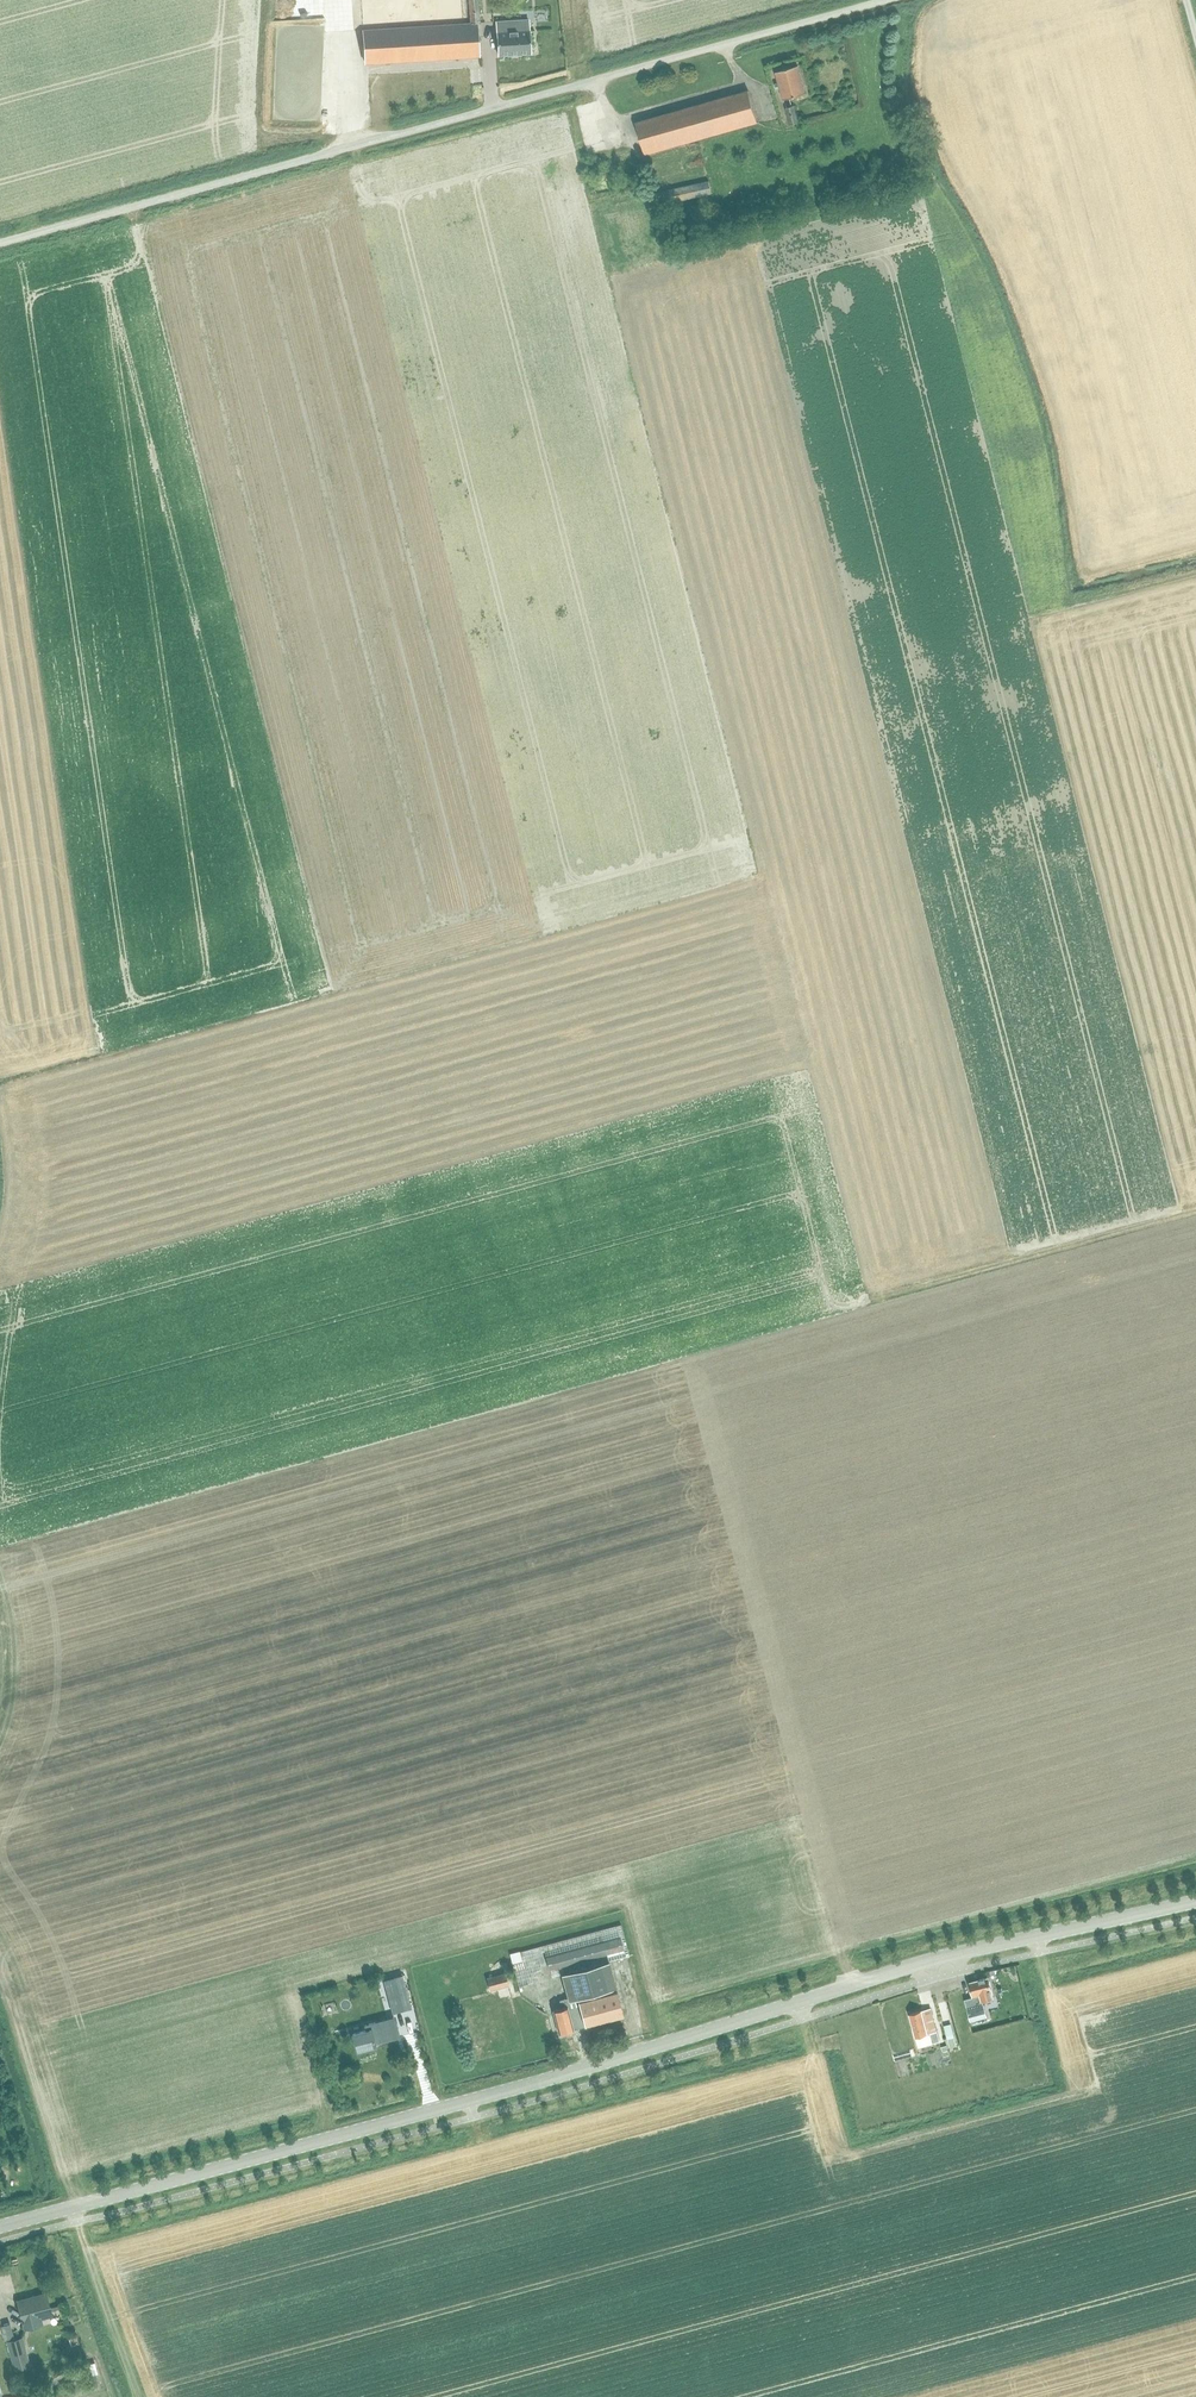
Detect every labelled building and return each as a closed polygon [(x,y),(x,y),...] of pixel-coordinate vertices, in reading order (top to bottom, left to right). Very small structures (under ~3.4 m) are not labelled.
[(478,0),(468,0),(470,23),(479,22),(478,0)] [(539,7),(538,0),(531,0),(526,1),(528,9),(539,7)] [(498,55),(531,53),(529,30),(528,19),(496,21),(497,32),(498,55)] [(479,56),(477,23),(363,30),(365,63),(479,56)] [(797,66),(775,72),(778,83),(775,84),(776,90),(780,89),(782,99),(805,93),(797,66)] [(644,155),(757,122),(748,91),(635,123),(644,155)] [(790,125),(798,123),(793,105),(786,108),(790,125)] [(665,204),(712,193),(709,180),(662,191),(665,204)] [(609,1960),(607,1953),(623,1948),(619,1936),(546,1956),(549,1969),(559,1966),(568,1997),(559,1999),(561,2007),(553,2010),(559,2032),(573,2028),(585,2025),(624,2015),(616,1987),(608,1960),(609,1960)] [(520,1951),(510,1953),(512,1960),(522,1957),(520,1951)] [(488,1976),(490,1988),(509,1984),(506,1972),(488,1976)] [(402,1973),(383,1978),(392,2012),(411,2007),(402,1973)] [(988,1977),(969,1981),(973,1996),(965,1998),(971,2020),(987,2015),(983,1999),(993,1996),(988,1977)] [(941,2015),(948,2014),(945,1996),(938,1997),(941,2015)] [(939,2040),(931,2007),(909,2013),(917,2044),(932,2040),(932,2042),(939,2040)] [(367,2029),(352,2032),(357,2049),(376,2044),(374,2039),(379,2038),(380,2040),(399,2035),(394,2016),(365,2023),(367,2029)] [(951,2023),(944,2025),(948,2038),(954,2036),(951,2023)] [(954,2036),(948,2038),(950,2047),(957,2045),(954,2036)] [(52,2313),(46,2291),(35,2295),(35,2293),(29,2295),(29,2296),(18,2300),(24,2321),(33,2318),(35,2323),(44,2320),(43,2315),(52,2313)] [(22,2336),(8,2340),(12,2358),(27,2354),(22,2336)] [(29,2364),(27,2354),(12,2358),(15,2368),(17,2373),(23,2372),(21,2366),(29,2364)] [(95,2362),(89,2363),(90,2368),(93,2367),(95,2373),(98,2372),(95,2362)]
